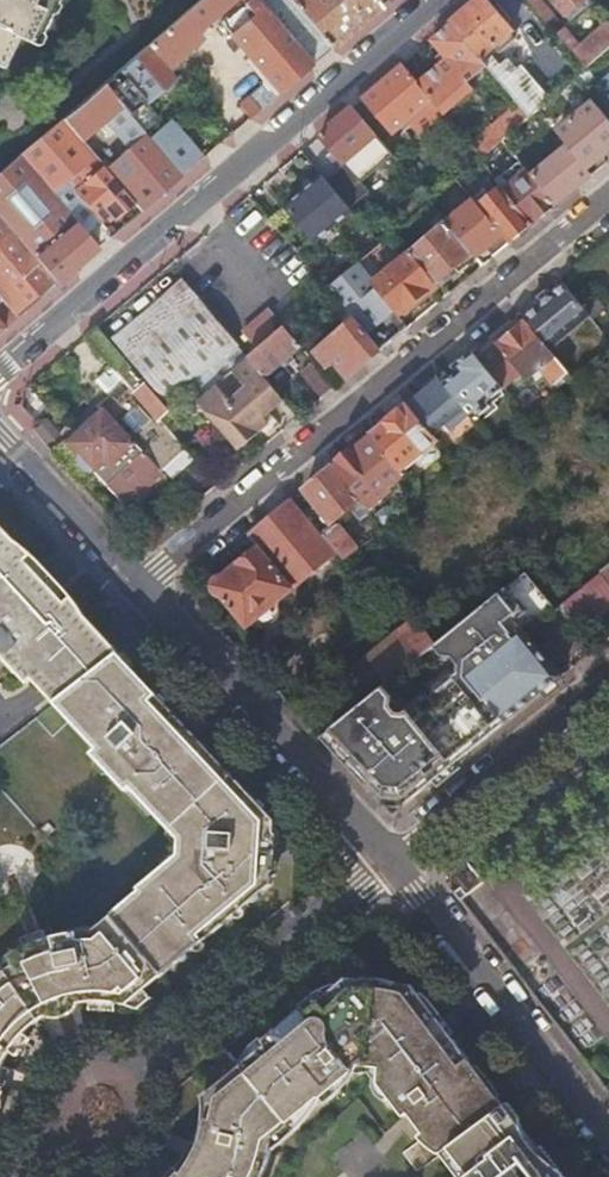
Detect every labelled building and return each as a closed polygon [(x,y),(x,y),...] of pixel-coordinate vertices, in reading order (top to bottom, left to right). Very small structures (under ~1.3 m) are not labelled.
[(3,71),(18,39),(26,43),(31,32),(41,36),(50,17),(41,12),(46,2),(55,6),(58,0),(0,0),(0,70),(3,71)] [(149,46),(167,67),(203,36),(198,31),(234,0),(202,0),(149,46)] [(313,66),(271,16),(257,0),(240,0),(242,3),(251,15),(229,35),(279,94),(313,66)] [(313,66),(331,50),(289,0),(271,16),(313,66)] [(381,8),(374,0),(289,0),(331,50),(381,8)] [(451,25),(488,67),(531,116),(547,103),(519,71),(523,67),(501,43),(513,33),(483,0),(480,0),(451,25)] [(577,17),(594,1),(593,0),(562,0),(577,17)] [(251,15),(242,3),(218,23),(229,35),(251,15)] [(554,17),(548,22),(554,28),(560,23),(554,17)] [(608,50),(608,22),(581,46),(567,29),(560,35),(588,68),(608,50)] [(445,113),(446,115),(475,90),(470,83),(488,67),(451,25),(430,43),(446,61),(419,85),(445,113)] [(149,46),(120,71),(145,102),(164,86),(175,77),(167,67),(149,46)] [(403,66),(363,101),(393,135),(408,122),(420,135),(445,113),(419,85),(403,66)] [(608,98),(608,69),(595,80),(608,98)] [(120,71),(104,84),(130,115),(142,105),(145,102),(120,71)] [(179,81),(175,77),(164,86),(168,91),(179,81)] [(123,142),(165,192),(182,177),(150,139),(144,132),(130,115),(104,84),(63,119),(82,142),(115,113),(123,124),(131,134),(123,142)] [(239,107),(250,120),(260,111),(249,99),(239,107)] [(594,176),(608,164),(608,118),(597,104),(560,135),(571,148),(589,170),(594,176)] [(156,122),(142,105),(130,115),(144,132),(150,139),(182,177),(203,160),(170,121),(161,129),(156,122)] [(354,109),(321,137),(345,165),(377,136),(354,109)] [(63,119),(19,157),(85,234),(100,221),(74,191),(103,167),(82,142),(63,119)] [(490,125),(469,145),(482,158),(502,138),(490,125)] [(534,179),(557,206),(594,176),(589,170),(571,148),(534,179)] [(0,173),(0,217),(58,284),(98,249),(85,234),(19,157),(0,173)] [(115,219),(133,203),(103,167),(74,191),(100,221),(110,213),(115,219)] [(505,191),(533,226),(557,206),(534,179),(528,172),(505,191)] [(357,186),(342,199),(381,245),(396,231),(357,186)] [(481,197),(476,202),(511,244),(533,226),(505,191),(503,188),(486,202),(481,197)] [(476,202),(447,224),(473,256),(476,259),(487,250),(495,258),(511,244),(476,202)] [(3,299),(1,300),(17,318),(58,284),(0,217),(0,296),(3,299)] [(447,224),(411,253),(438,285),(439,284),(445,285),(456,276),(456,270),(473,256),(447,224)] [(358,264),(331,287),(357,318),(384,350),(411,327),(401,315),(407,310),(413,311),(425,302),(425,296),(438,285),(411,253),(374,283),(358,264)] [(185,280),(163,299),(116,340),(174,407),(243,347),(185,280)] [(575,299),(564,285),(553,294),(546,293),(539,299),(538,307),(524,319),(527,323),(550,351),(591,318),(575,299)] [(591,318),(593,320),(606,309),(588,288),(575,299),(591,318)] [(17,318),(1,300),(0,301),(0,333),(17,318)] [(279,332),(286,326),(271,310),(244,333),(258,349),(279,332)] [(384,350),(357,318),(324,347),(336,360),(350,378),(384,350)] [(555,385),(569,374),(550,351),(527,323),(514,333),(509,333),(502,339),(501,344),(480,360),(505,390),(509,395),(542,369),(555,385)] [(303,346),(286,326),(279,332),(258,349),(249,357),(266,378),(303,346)] [(99,327),(88,337),(160,419),(171,409),(99,327)] [(336,360),(324,347),(317,352),(329,366),(336,360)] [(480,360),(473,352),(455,367),(460,372),(445,384),(471,415),(475,421),(490,408),(487,404),(505,390),(480,360)] [(217,385),(198,401),(239,449),(269,424),(264,418),(285,400),(266,378),(249,357),(233,371),(246,387),(231,401),(217,385)] [(303,374),(324,399),(338,388),(316,363),(303,374)] [(229,374),(217,385),(231,401),(246,387),(233,371),(229,374)] [(445,384),(441,379),(409,405),(434,436),(447,426),(451,431),(471,415),(445,384)] [(164,429),(127,386),(67,442),(80,456),(79,459),(80,464),(82,467),(84,470),(88,471),(92,472),(106,461),(145,505),(172,484),(174,486),(201,464),(169,425),(164,429)] [(434,436),(409,405),(372,435),(402,472),(439,442),(434,436)] [(402,472),(372,435),(336,465),(372,510),(385,501),(383,498),(394,489),(392,486),(405,475),(402,472)] [(372,510),(336,465),(306,490),(317,505),(306,514),(342,558),(344,561),(359,549),(336,521),(351,508),(360,519),(372,510)] [(306,514),(294,500),(250,536),(259,547),(255,550),(251,551),(246,554),(243,557),(242,561),(213,585),(247,627),(253,623),(257,625),(262,626),(281,611),(281,607),(280,599),(331,556),(336,562),(342,558),(306,514)] [(117,654),(115,652),(108,644),(104,639),(77,611),(67,601),(26,557),(14,544),(0,530),(0,647),(8,655),(5,658),(17,671),(28,682),(31,679),(42,691),(53,702),(54,703),(117,654)] [(16,542),(14,544),(26,557),(31,554),(21,544),(16,542)] [(31,554),(26,557),(67,601),(72,597),(31,554)] [(409,801),(563,677),(527,633),(557,609),(527,572),(439,642),(435,645),(443,655),(453,656),(459,664),(459,672),(405,715),(397,714),(390,706),(391,696),(383,686),(364,702),(357,707),(320,737),(321,737),(326,734),(339,748),(335,752),(378,798),(409,801)] [(599,575),(567,601),(585,623),(608,603),(608,587),(599,575)] [(72,597),(67,601),(77,611),(79,609),(78,604),(72,597)] [(435,645),(439,642),(419,617),(366,659),(387,684),(435,645)] [(110,642),(108,644),(115,652),(117,650),(116,647),(114,645),(112,643),(110,642)] [(13,674),(17,671),(5,658),(8,655),(0,647),(0,661),(13,674)] [(273,830),(273,821),(253,799),(248,804),(239,795),(245,790),(210,753),(205,757),(196,747),(200,743),(196,739),(174,715),(170,718),(159,707),(163,703),(132,670),(121,658),(117,654),(54,703),(96,748),(90,754),(99,763),(99,764),(116,782),(124,790),(128,788),(170,832),(175,838),(173,856),(167,861),(136,886),(140,891),(111,914),(162,974),(269,885),(270,878),(270,863),(271,847),(272,833),(273,830)] [(125,656),(121,658),(132,670),(134,666),(125,656)] [(387,684),(366,659),(337,682),(357,707),(364,702),(383,686),(387,684)] [(50,705),(53,702),(42,691),(31,679),(28,682),(39,694),(50,705)] [(170,718),(174,715),(163,703),(159,707),(170,718)] [(321,737),(335,752),(339,748),(326,734),(321,737)] [(210,753),(200,743),(196,747),(205,757),(210,753)] [(99,764),(99,763),(96,766),(98,771),(108,782),(114,784),(116,782),(99,764)] [(248,804),(253,799),(245,790),(239,795),(248,804)] [(175,838),(170,832),(167,833),(167,838),(169,839),(167,852),(165,853),(164,858),(167,861),(173,856),(175,838)] [(488,879),(465,849),(454,857),(451,888),(462,901),(488,879)] [(3,1063),(4,1061),(11,1049),(13,1045),(19,1038),(25,1031),(39,1020),(49,1014),(52,1012),(58,1010),(67,1006),(76,1004),(80,1003),(90,1002),(95,1002),(104,1002),(112,1003),(118,1004),(125,1005),(162,974),(111,914),(110,912),(88,930),(76,932),(51,937),(48,937),(46,938),(45,938),(42,939),(39,940),(36,941),(28,945),(18,950),(20,954),(0,967),(0,1073),(3,1063)] [(26,936),(28,945),(36,941),(39,940),(42,939),(45,938),(46,938),(48,937),(51,937),(48,928),(26,936)] [(399,985),(399,984),(399,983),(394,980),(386,977),(381,976),(374,976),(368,976),(362,977),(355,978),(355,980),(355,981),(399,985)] [(267,1154),(293,1133),(304,1112),(317,1101),(328,1092),(331,1089),(348,1076),(355,1069),(376,1067),(381,1072),(376,1076),(386,1089),(423,1136),(423,1133),(423,1131),(430,1140),(436,1135),(445,1148),(454,1141),(504,1105),(495,1094),(487,1084),(471,1063),(451,1036),(418,994),(411,985),(399,984),(399,985),(355,981),(355,980),(343,978),(334,985),(314,1002),(308,995),(293,1008),(254,1040),(260,1047),(220,1081),(202,1096),(214,1110),(191,1153),(186,1162),(182,1167),(177,1173),(174,1176),(258,1176),(267,1154)] [(314,1002),(334,985),(333,984),(326,984),(320,985),(313,987),(306,990),(300,994),(296,997),(289,1004),(293,1008),(308,995),(314,1002)] [(421,995),(418,994),(451,1036),(455,1033),(430,1000),(425,996),(421,995)] [(117,1011),(118,1004),(112,1003),(104,1002),(95,1002),(94,1009),(117,1011)] [(80,1006),(80,1003),(76,1004),(67,1006),(58,1010),(52,1012),(49,1014),(51,1017),(54,1019),(58,1020),(66,1019),(70,1017),(74,1016),(77,1013),(79,1010),(80,1006)] [(31,1037),(25,1031),(19,1038),(13,1045),(11,1049),(18,1054),(31,1037)] [(235,1056),(254,1040),(251,1036),(236,1049),(234,1053),(234,1055),(235,1056)] [(260,1047),(254,1040),(235,1056),(214,1073),(220,1081),(260,1047)] [(474,1061),(471,1063),(487,1084),(496,1077),(496,1076),(492,1070),(488,1066),(485,1064),(480,1062),(475,1061),(474,1061)] [(3,1063),(0,1073),(0,1083),(5,1084),(11,1066),(3,1063)] [(355,1069),(348,1076),(348,1077),(349,1078),(351,1080),(355,1080),(358,1077),(359,1075),(368,1073),(369,1081),(376,1076),(381,1072),(376,1067),(355,1069)] [(376,1076),(369,1081),(379,1095),(386,1089),(376,1076)] [(498,1081),(496,1077),(487,1084),(495,1094),(498,1092),(498,1089),(498,1085),(498,1081)] [(328,1092),(317,1101),(322,1108),(336,1096),(331,1089),(328,1092)] [(198,1136),(191,1153),(214,1110),(202,1096),(203,1100),(202,1119),(198,1136)] [(518,1118),(506,1103),(504,1105),(520,1127),(520,1126),(520,1123),(518,1118)] [(537,1148),(520,1127),(504,1105),(454,1141),(445,1148),(439,1152),(457,1176),(560,1176),(537,1148)] [(423,1133),(423,1136),(423,1138),(423,1142),(424,1145),(426,1149),(428,1152),(431,1155),(433,1157),(435,1156),(439,1152),(445,1148),(436,1135),(430,1140),(423,1131),(423,1133)] [(423,1138),(423,1136),(403,1150),(417,1169),(433,1157),(431,1155),(428,1152),(426,1149),(424,1145),(423,1142),(423,1138)] [(537,1148),(560,1176),(566,1176),(541,1145),(537,1148)] [(435,1156),(451,1176),(457,1176),(439,1152),(435,1156)] [(177,1173),(182,1167),(186,1162),(180,1159),(171,1172),(165,1176),(174,1176),(177,1173)]
